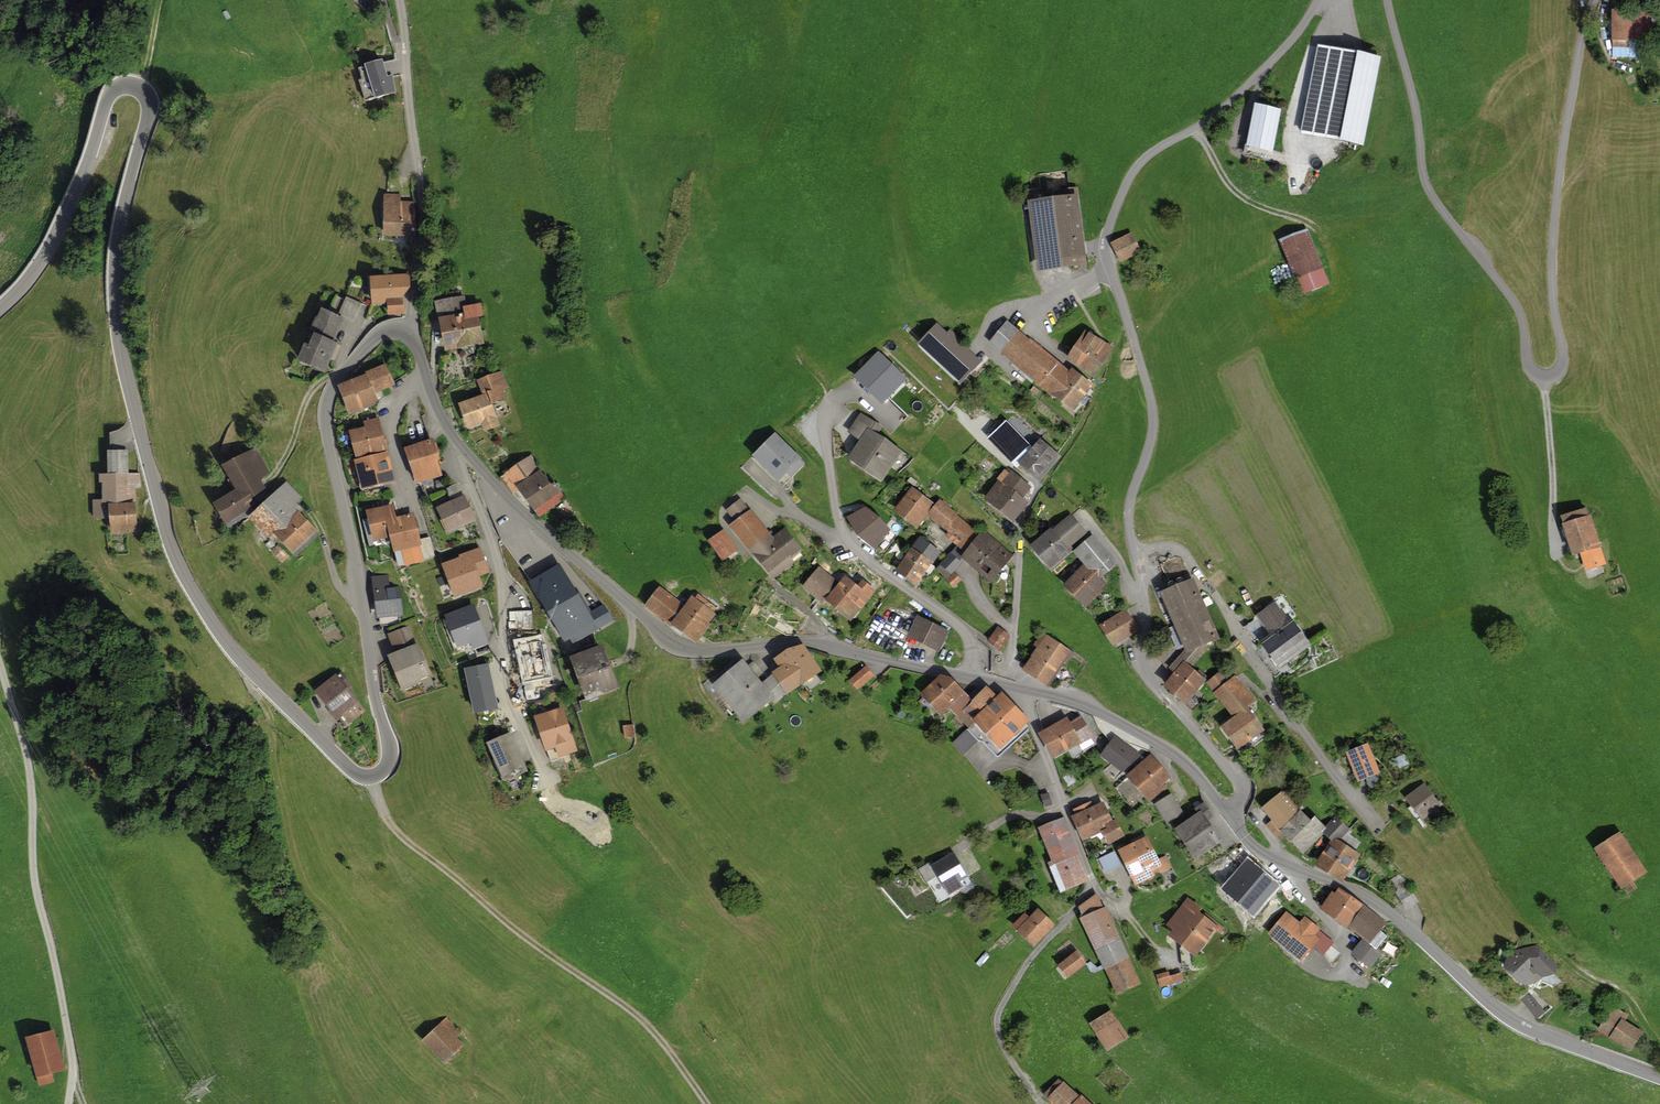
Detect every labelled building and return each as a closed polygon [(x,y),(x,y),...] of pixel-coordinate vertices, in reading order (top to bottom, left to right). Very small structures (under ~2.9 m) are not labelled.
[(1641,11),(1610,12),(1611,49),(1643,47),(1641,11)] [(1378,60),(1313,49),(1297,141),(1361,152),(1378,60)] [(386,77),(381,59),(367,63),(376,94),(393,90),(391,76),(386,77)] [(1266,157),(1276,112),(1251,106),(1240,151),(1266,157)] [(1080,259),(1068,192),(1023,200),(1034,267),(1080,259)] [(405,194),(379,194),(378,239),(416,239),(416,204),(404,204),(405,194)] [(1302,220),(1272,232),(1298,296),(1328,284),(1302,220)] [(1138,252),(1129,235),(1112,244),(1121,261),(1138,252)] [(405,280),(366,283),(368,305),(383,304),(384,317),(404,316),(402,301),(407,301),(405,280)] [(348,291),(344,302),(354,305),(358,294),(348,291)] [(479,300),(459,305),(464,323),(483,318),(479,300)] [(344,317),(315,306),(301,346),(295,344),(288,363),(318,374),(324,358),(335,362),(342,345),(335,343),(344,317)] [(1007,320),(985,346),(1071,418),(1093,391),(1007,320)] [(476,323),(434,330),(438,352),(479,345),(476,323)] [(978,361),(937,325),(920,343),(961,380),(978,361)] [(1083,329),(1062,362),(1093,381),(1114,348),(1083,329)] [(905,380),(879,355),(857,378),(883,402),(905,380)] [(504,366),(472,380),(478,393),(452,405),(464,432),(480,425),(483,431),(501,423),(493,406),(507,399),(502,389),(512,384),(504,366)] [(362,380),(334,388),(342,416),(376,406),(373,396),(393,390),(386,367),(361,374),(362,380)] [(877,424),(860,412),(843,435),(855,444),(843,460),(878,485),(901,453),(872,431),(877,424)] [(1027,447),(1003,421),(984,439),(1008,464),(1027,447)] [(360,434),(343,437),(355,491),(393,482),(379,422),(358,426),(360,434)] [(799,461),(772,434),(747,459),(774,486),(799,461)] [(1038,441),(1016,468),(1037,485),(1059,457),(1038,441)] [(250,443),(212,469),(225,488),(201,505),(216,528),(266,494),(256,480),(270,471),(250,443)] [(428,443),(399,451),(410,486),(438,477),(428,443)] [(132,470),(131,449),(114,450),(115,473),(107,473),(108,499),(94,500),(95,518),(114,518),(115,534),(143,533),(140,469),(132,470)] [(544,471),(529,452),(500,475),(515,493),(544,471)] [(1032,487),(1008,467),(980,502),(1009,526),(1027,504),(1022,500),(1032,487)] [(541,519),(564,501),(543,476),(520,494),(541,519)] [(288,561),(315,533),(292,512),(306,498),(284,477),(244,519),(288,561)] [(912,486),(890,511),(911,530),(933,505),(912,486)] [(864,497),(847,516),(875,541),(892,522),(864,497)] [(465,499),(434,512),(444,535),(475,522),(465,499)] [(729,522),(721,528),(765,585),(801,557),(783,533),(771,542),(746,510),(738,500),(722,512),(729,522)] [(941,504),(939,502),(926,518),(944,532),(940,537),(956,550),(972,530),(941,504)] [(390,508),(360,515),(367,542),(382,538),(385,554),(401,550),(403,558),(421,554),(412,515),(393,519),(390,508)] [(1074,514),(1029,551),(1046,571),(1091,535),(1074,514)] [(1603,554),(1588,516),(1559,527),(1574,566),(1603,554)] [(1012,554),(984,529),(958,558),(986,583),(1012,554)] [(734,552),(719,533),(704,545),(719,564),(734,552)] [(915,589),(942,554),(921,538),(894,573),(915,589)] [(1093,540),(1075,557),(1083,566),(1058,588),(1083,614),(1113,587),(1101,574),(1114,563),(1093,540)] [(487,571),(479,548),(460,555),(461,558),(444,564),(454,594),(481,585),(477,574),(487,571)] [(960,567),(951,558),(939,569),(948,578),(960,567)] [(587,615),(560,568),(533,583),(568,643),(611,619),(603,606),(587,615)] [(835,583),(817,568),(800,590),(846,627),(874,592),(859,579),(853,587),(840,577),(835,583)] [(954,588),(962,581),(956,573),(948,580),(954,588)] [(389,578),(371,580),(376,619),(405,616),(401,587),(391,588),(389,578)] [(1193,579),(1157,594),(1181,655),(1217,640),(1193,579)] [(686,610),(658,590),(647,606),(697,641),(717,614),(695,598),(686,610)] [(487,642),(473,604),(447,614),(459,645),(471,640),(474,647),(487,642)] [(535,610),(517,612),(518,628),(537,626),(535,610)] [(1108,646),(1139,629),(1129,610),(1097,627),(1108,646)] [(949,631),(915,616),(905,639),(939,654),(949,631)] [(1312,647),(1294,621),(1257,646),(1275,672),(1312,647)] [(397,655),(385,660),(397,691),(431,678),(412,626),(389,635),(397,655)] [(1014,639),(1002,628),(989,642),(1002,653),(1014,639)] [(1071,653),(1049,637),(1022,673),(1044,689),(1071,653)] [(601,646),(573,659),(590,697),(615,686),(601,646)] [(799,650),(773,667),(778,673),(767,681),(782,703),(818,678),(799,650)] [(769,698),(738,660),(707,686),(737,723),(769,698)] [(1203,683),(1181,663),(1159,687),(1182,707),(1203,683)] [(487,664),(466,668),(475,710),(496,706),(487,664)] [(872,679),(864,669),(846,684),(854,693),(872,679)] [(336,672),(309,697),(334,724),(342,717),(351,727),(370,710),(336,672)] [(958,718),(974,702),(941,672),(912,698),(937,723),(950,710),(958,718)] [(1215,675),(1203,683),(1229,715),(1212,727),(1230,750),(1258,728),(1244,710),(1255,701),(1235,675),(1222,684),(1215,675)] [(1025,722),(998,694),(964,725),(991,753),(1025,722)] [(556,760),(583,750),(567,706),(529,720),(541,753),(552,749),(556,760)] [(1068,716),(1034,735),(1048,760),(1093,735),(1083,716),(1071,723),(1068,716)] [(526,771),(508,733),(481,745),(499,784),(526,771)] [(1115,737),(1099,757),(1118,772),(1134,751),(1115,737)] [(1367,744),(1341,754),(1353,783),(1378,772),(1367,744)] [(1150,752),(1124,775),(1148,803),(1166,788),(1161,783),(1170,775),(1150,752)] [(1426,783),(1405,798),(1422,822),(1443,808),(1426,783)] [(1174,794),(1155,806),(1166,824),(1185,813),(1174,794)] [(1305,822),(1281,794),(1261,811),(1298,853),(1324,830),(1312,816),(1305,822)] [(1105,801),(1073,816),(1085,840),(1100,833),(1106,845),(1123,837),(1105,801)] [(1219,843),(1199,812),(1169,831),(1189,862),(1219,843)] [(1091,881),(1066,819),(1037,830),(1061,892),(1091,881)] [(1342,825),(1314,863),(1340,881),(1368,843),(1342,825)] [(1645,872),(1617,829),(1589,847),(1617,890),(1645,872)] [(1147,837),(1116,853),(1134,888),(1175,868),(1167,853),(1158,858),(1147,837)] [(972,877),(955,847),(916,870),(926,886),(937,880),(945,893),(972,877)] [(1358,905),(1335,886),(1315,910),(1339,930),(1344,925),(1363,941),(1351,956),(1365,968),(1379,951),(1375,947),(1385,936),(1379,932),(1387,922),(1362,901),(1358,905)] [(1220,924),(1190,898),(1160,934),(1191,959),(1220,924)] [(1139,983),(1104,907),(1078,918),(1113,995),(1139,983)] [(1052,926),(1036,910),(1012,933),(1028,949),(1052,926)] [(1306,918),(1300,925),(1283,911),(1262,935),(1300,968),(1324,941),(1315,934),(1319,929),(1306,918)] [(1506,950),(1500,970),(1519,988),(1540,981),(1557,966),(1540,945),(1506,950)] [(1076,951),(1054,967),(1063,979),(1085,963),(1076,951)] [(1182,971),(1157,978),(1160,988),(1185,981),(1182,971)] [(1111,1010),(1087,1025),(1104,1053),(1128,1038),(1111,1010)] [(1639,1034),(1606,1012),(1595,1029),(1628,1051),(1639,1034)] [(463,1031),(448,1015),(418,1044),(439,1066),(461,1045),(455,1039),(463,1031)] [(54,1030),(29,1038),(45,1085),(57,1081),(55,1073),(67,1069),(54,1030)] [(1044,1101),(1047,1103),(1087,1103),(1064,1081),(1044,1101)]
